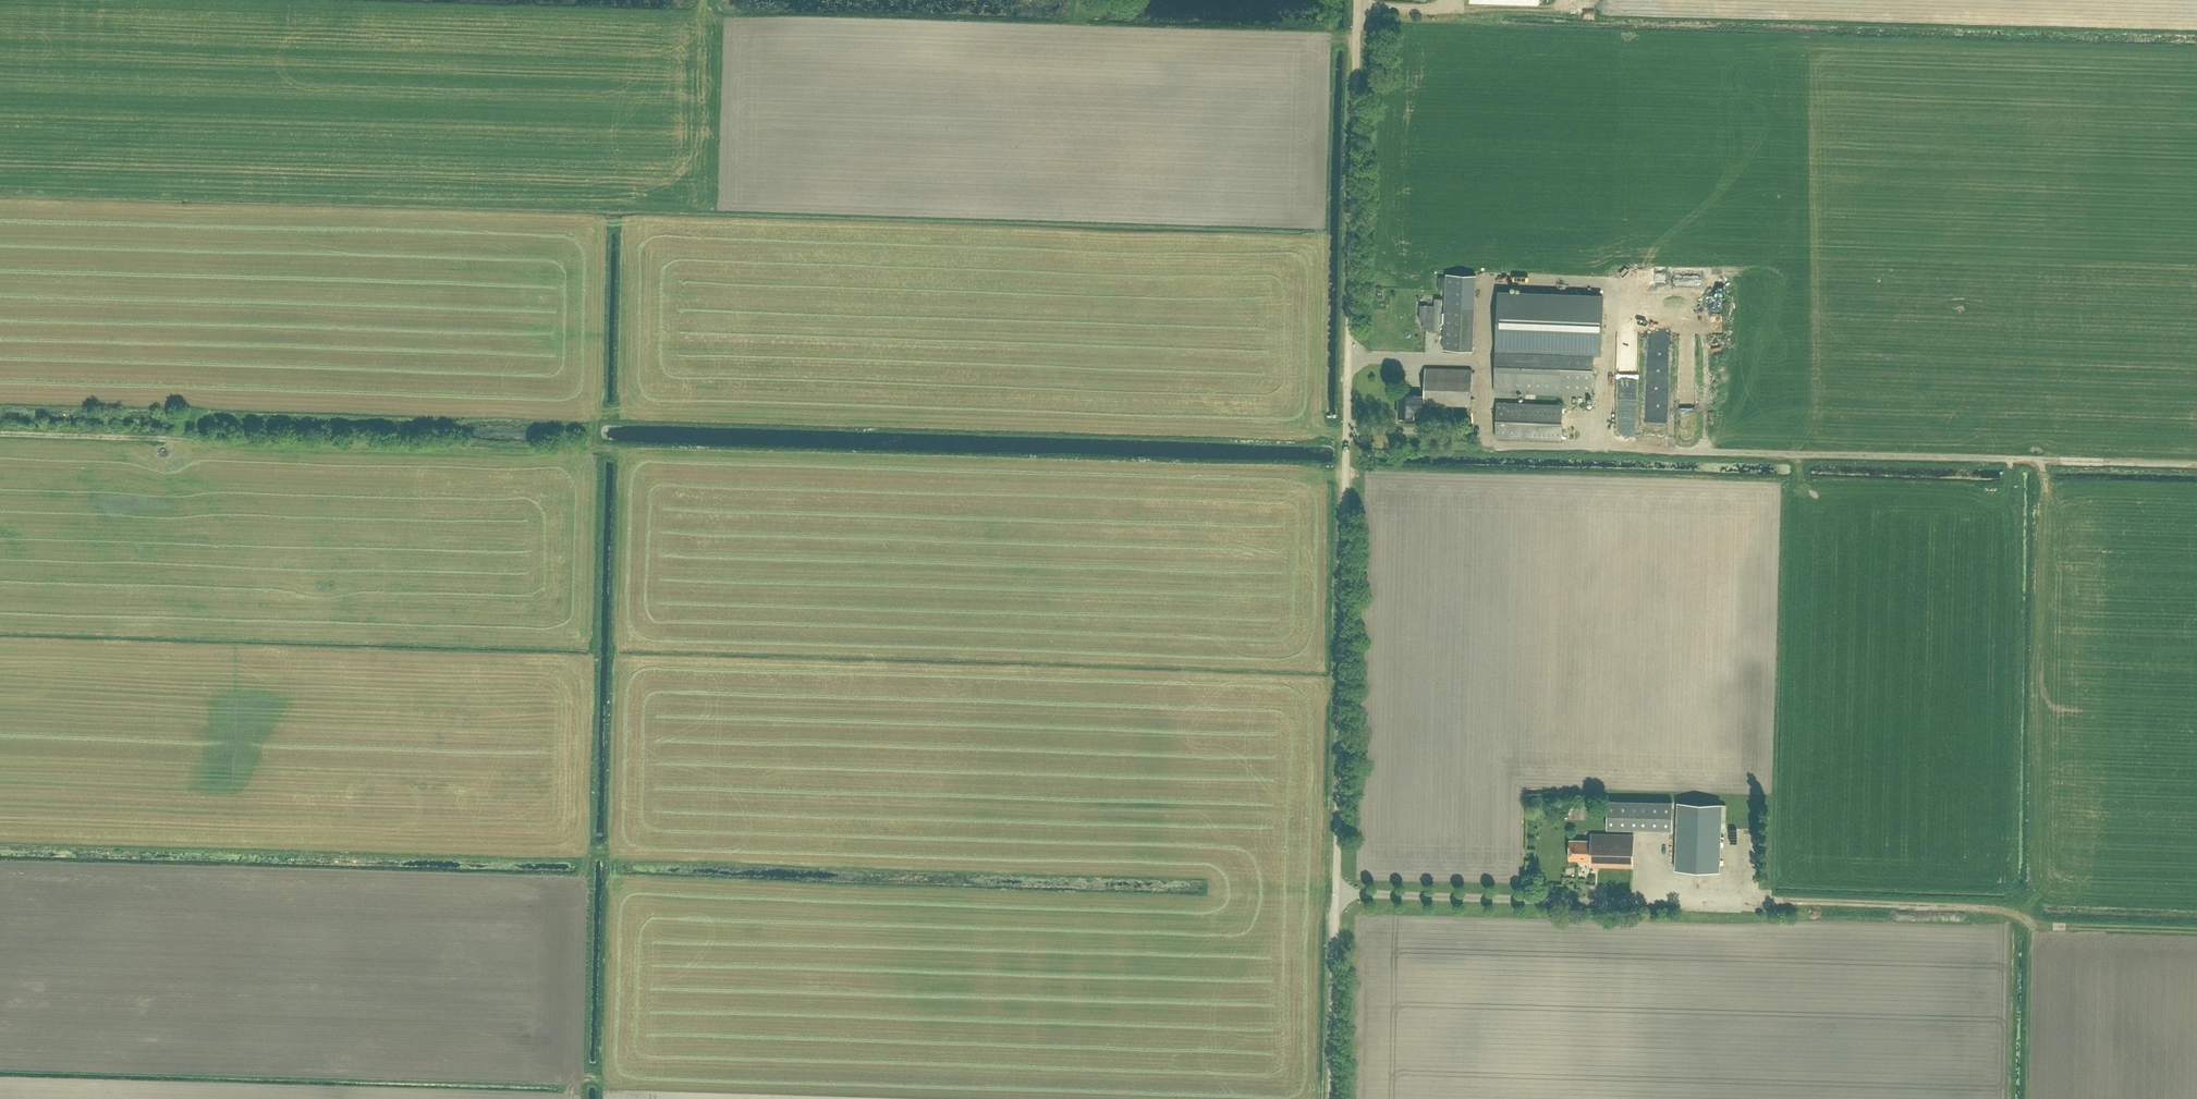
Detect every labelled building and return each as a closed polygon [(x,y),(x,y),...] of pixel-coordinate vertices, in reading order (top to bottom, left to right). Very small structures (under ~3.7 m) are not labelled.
[(1476,274),(1446,273),(1443,349),(1473,350),(1476,274)] [(1498,293),(1496,350),(1601,354),(1603,297),(1498,293)] [(1421,306),(1420,319),(1425,319),(1424,328),(1433,328),(1433,331),(1441,331),(1441,298),(1440,298),(1439,297),(1436,297),(1435,298),(1434,298),(1434,306),(1421,306)] [(1718,326),(1728,327),(1728,310),(1719,310),(1718,326)] [(1471,369),(1425,368),(1424,395),(1414,395),(1414,394),(1400,394),(1399,415),(1413,415),(1413,403),(1424,403),(1424,404),(1470,405),(1471,369)] [(1562,404),(1497,402),(1495,437),(1561,439),(1562,404)] [(1673,802),(1607,800),(1606,828),(1672,830),(1673,802)] [(1723,805),(1678,803),(1675,869),(1720,871),(1723,805)] [(1633,834),(1591,833),(1591,840),(1570,840),(1569,858),(1590,859),(1590,866),(1632,867),(1633,834)]
